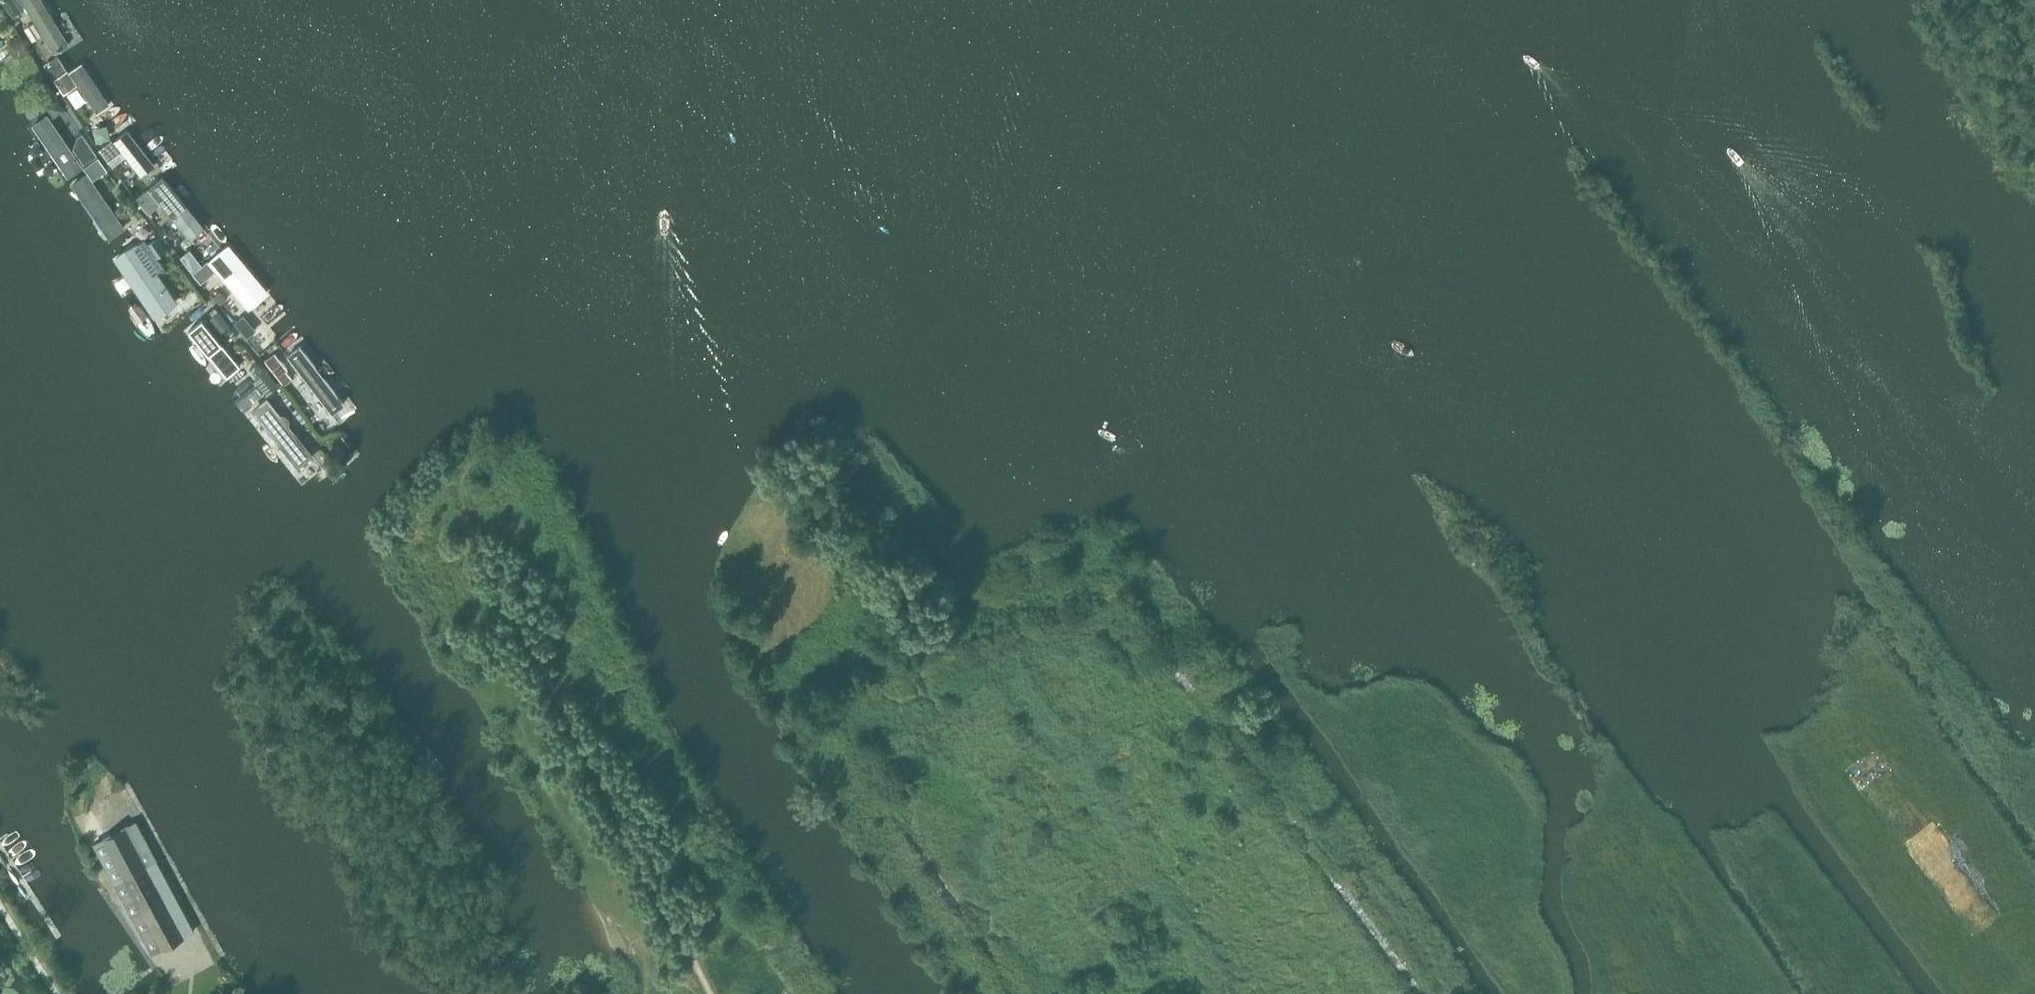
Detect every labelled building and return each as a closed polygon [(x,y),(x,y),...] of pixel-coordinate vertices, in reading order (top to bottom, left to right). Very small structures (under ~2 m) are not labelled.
[(14,16),(25,8),(19,0),(3,0),(14,16)] [(54,53),(62,50),(69,44),(42,0),(21,0),(54,53)] [(58,55),(45,63),(64,93),(77,84),(73,77),(58,55)] [(107,106),(81,67),(71,73),(97,113),(107,106)] [(65,109),(57,98),(46,106),(54,116),(65,109)] [(67,179),(82,168),(45,111),(28,123),(49,154),(42,159),(53,174),(59,170),(65,178),(65,177),(67,179)] [(84,164),(96,156),(98,155),(82,132),(77,135),(73,148),(84,164)] [(127,133),(116,141),(140,176),(151,168),(127,133)] [(112,138),(100,148),(109,159),(121,150),(112,138)] [(90,171),(74,185),(117,235),(133,222),(90,171)] [(149,189),(189,239),(205,226),(164,177),(149,189)] [(150,193),(141,200),(148,209),(157,202),(150,193)] [(167,249),(157,236),(148,242),(157,256),(167,249)] [(169,310),(179,300),(139,242),(126,248),(116,258),(156,316),(169,310)] [(208,261),(249,308),(270,291),(229,242),(217,251),(208,261)] [(193,273),(202,284),(217,271),(208,261),(193,273)] [(224,316),(217,320),(224,330),(231,325),(224,316)] [(237,361),(212,326),(196,336),(222,372),(237,361)] [(281,354),(326,413),(348,396),(302,336),(280,353),(281,354)] [(284,385),(292,379),(286,371),(288,369),(275,353),(266,360),(284,385)] [(266,370),(254,380),(257,384),(266,396),(267,396),(268,395),(279,386),(267,370),(266,370)] [(261,396),(246,408),(297,471),(311,459),(261,396)] [(136,820),(93,843),(152,954),(196,931),(136,820)]
